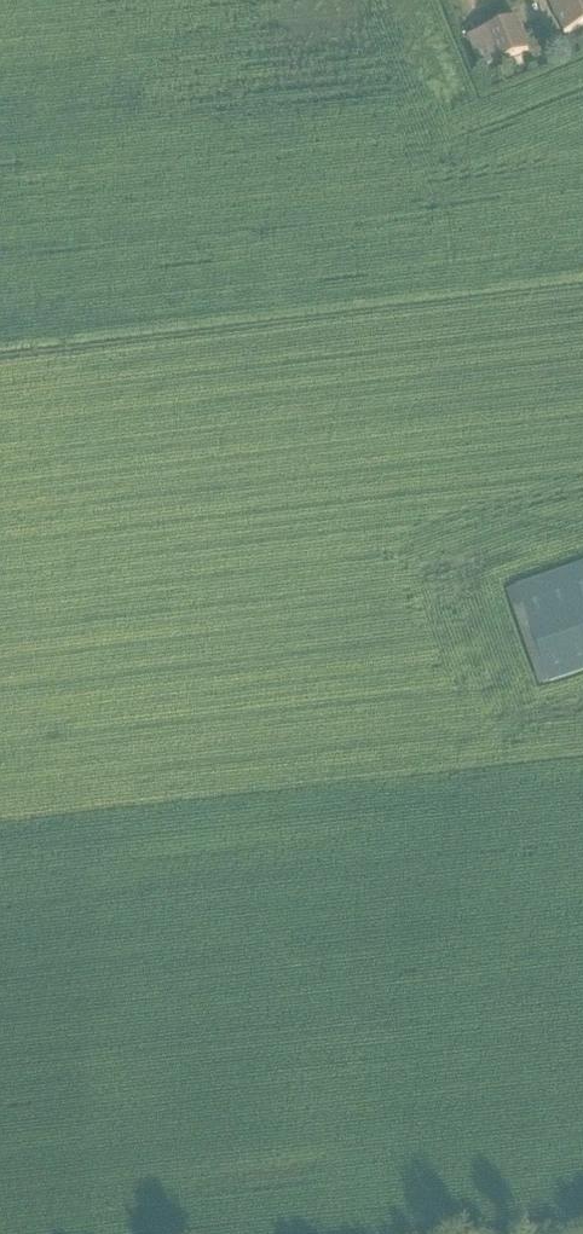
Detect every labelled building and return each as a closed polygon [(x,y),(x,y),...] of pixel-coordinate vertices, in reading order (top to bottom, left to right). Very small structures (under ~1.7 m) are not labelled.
[(582,30),(582,0),(548,0),(563,38),(582,30)] [(516,22),(468,40),(481,74),(529,53),(516,22)] [(510,594),(543,686),(582,674),(582,569),(510,594)]
